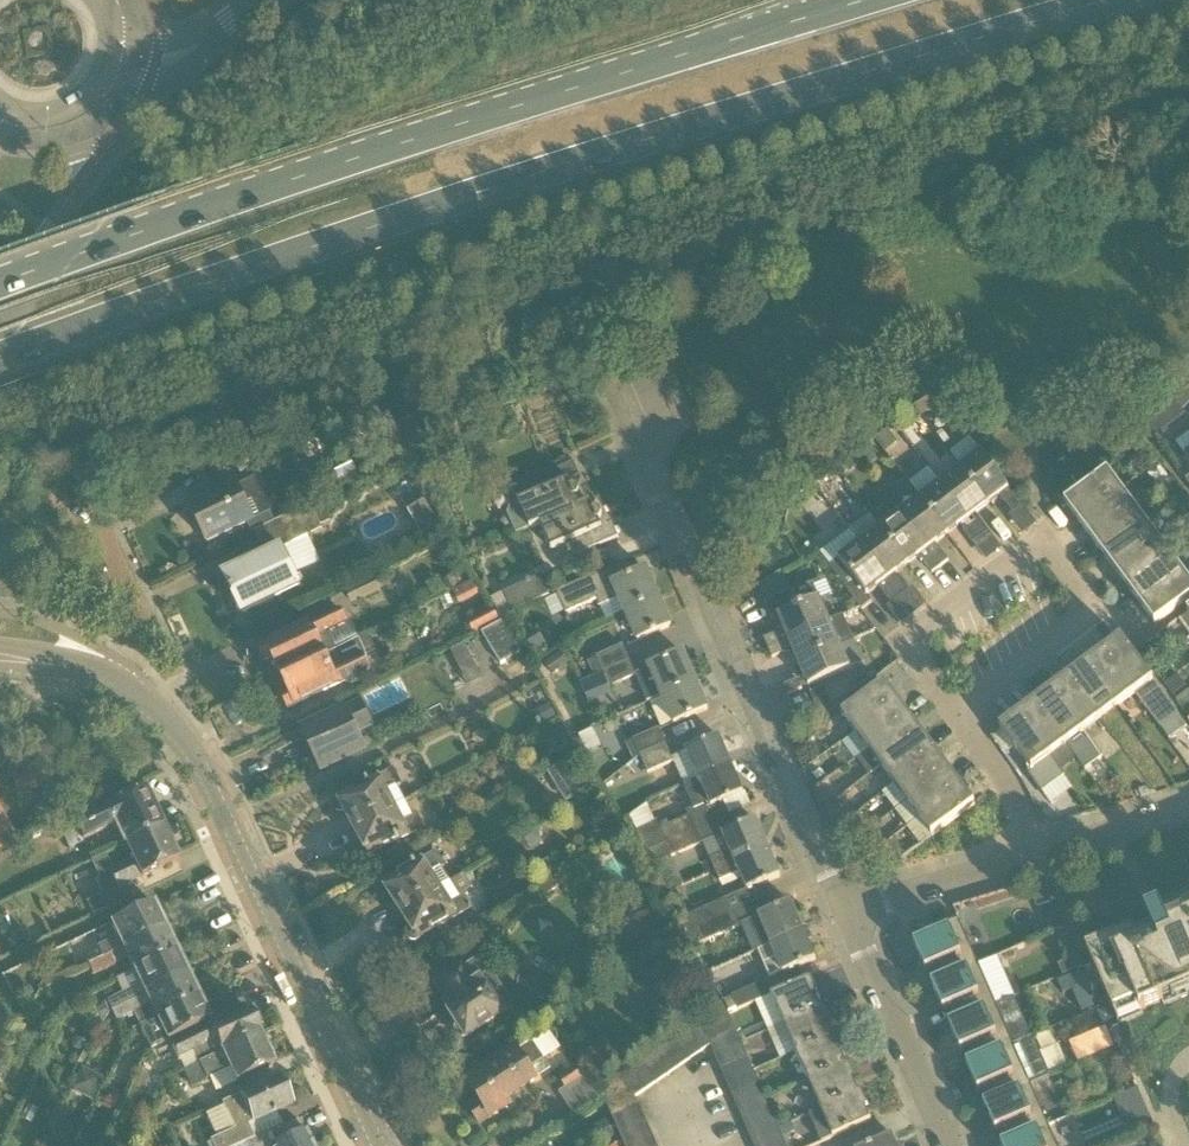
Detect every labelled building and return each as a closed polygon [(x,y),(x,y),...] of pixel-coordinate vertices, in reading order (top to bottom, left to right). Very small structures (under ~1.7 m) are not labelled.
[(402,455),(439,435),(426,411),(390,430),(402,455)] [(1154,415),(1142,424),(1153,438),(1165,429),(1154,415)] [(877,440),(888,452),(899,443),(889,430),(877,440)] [(241,472),(264,462),(256,444),(233,454),(241,472)] [(882,456),(875,448),(865,456),(872,464),(882,456)] [(1022,508),(1022,507),(1009,490),(1009,489),(982,453),(961,469),(988,505),(1000,496),(1014,514),(1022,508)] [(920,493),(940,480),(931,467),(912,481),(920,493)] [(968,520),(988,505),(961,469),(941,484),(968,520)] [(1066,505),(1079,522),(1121,490),(1109,474),(1109,473),(1108,472),(1065,505),(1066,506),(1066,505)] [(530,476),(512,484),(514,488),(507,492),(512,503),(510,515),(517,532),(541,521),(542,524),(581,507),(578,499),(579,498),(581,494),(579,489),(575,488),(573,488),(570,481),(555,487),(549,474),(532,481),(530,476)] [(948,535),(968,520),(941,484),(921,499),(948,535)] [(192,510),(191,512),(190,515),(190,517),(191,520),(192,522),(194,524),(197,524),(199,525),(209,544),(254,522),(245,504),(255,500),(248,486),(238,490),(237,488),(221,496),(217,487),(199,496),(203,504),(192,510)] [(1091,539),(1134,507),(1121,490),(1079,522),(1091,539)] [(433,511),(419,491),(403,502),(416,522),(433,511)] [(812,507),(800,499),(790,514),(803,522),(812,507)] [(928,550),(948,535),(921,499),(901,514),(928,550)] [(553,550),(557,548),(557,549),(570,543),(576,557),(594,549),(588,535),(603,529),(600,521),(602,520),(604,517),(601,511),(597,510),(596,511),(592,502),(581,507),(542,524),(553,550)] [(295,542),(323,529),(312,505),(283,518),(295,542)] [(1104,556),(1147,525),(1134,507),(1091,539),(1104,556)] [(908,565),(928,550),(901,514),(881,529),(908,565)] [(972,525),(982,538),(990,532),(981,519),(972,525)] [(973,544),(982,538),(972,525),(964,531),(973,544)] [(1117,573),(1160,542),(1147,525),(1104,556),(1117,573)] [(881,529),(861,544),(901,598),(909,592),(896,574),(908,565),(881,529)] [(1130,591),(1172,559),(1160,542),(1117,573),(1130,591)] [(243,613),(243,614),(244,615),(300,588),(278,543),(251,556),(254,562),(225,576),(235,597),(238,596),(246,612),(243,613)] [(892,604),(901,598),(861,544),(830,567),(863,610),(873,602),(868,595),(879,587),(892,604)] [(932,555),(941,568),(949,562),(940,549),(932,555)] [(933,574),(941,568),(932,555),(924,562),(933,574)] [(1142,608),(1185,576),(1172,559),(1130,591),(1142,608)] [(626,613),(659,598),(647,570),(614,584),(614,585),(611,586),(605,573),(558,593),(568,613),(598,600),(601,607),(620,598),(626,613)] [(353,602),(384,588),(376,572),(346,586),(353,602)] [(781,573),(758,586),(766,604),(790,593),(781,573)] [(1185,576),(1142,608),(1155,624),(1154,624),(1155,626),(1188,601),(1188,581),(1185,576)] [(550,596),(546,586),(542,577),(493,598),(501,617),(550,596)] [(820,598),(813,583),(790,593),(766,604),(773,619),(779,617),(789,641),(830,623),(820,598)] [(659,598),(626,613),(639,642),(672,627),(659,598)] [(468,621),(475,634),(501,620),(492,604),(470,614),(472,618),(468,621)] [(281,675),(337,647),(329,632),(348,624),(341,610),(260,649),(266,662),(274,663),(281,675)] [(503,622),(483,633),(502,664),(522,652),(503,622)] [(799,664),(840,645),(830,623),(789,641),(799,664)] [(526,635),(534,650),(543,645),(536,630),(526,635)] [(369,633),(337,648),(337,647),(281,675),(291,693),(283,697),(289,709),(370,670),(365,658),(378,652),(369,633)] [(769,649),(783,643),(779,634),(765,640),(769,649)] [(1104,652),(1136,695),(1153,682),(1153,683),(1154,682),(1122,638),(1120,639),(1121,640),(1104,652)] [(783,643),(769,649),(773,659),(787,653),(783,643)] [(465,644),(452,650),(461,670),(474,664),(465,644)] [(840,645),(799,664),(809,688),(851,669),(840,645)] [(623,646),(598,657),(604,673),(629,661),(623,646)] [(1119,707),(1136,695),(1104,652),(1087,665),(1119,707)] [(663,697),(696,683),(683,654),(650,668),(636,674),(637,676),(648,703),(663,697)] [(598,657),(588,661),(595,677),(604,673),(598,657)] [(611,688),(637,676),(636,674),(629,661),(604,673),(611,688)] [(1102,720),(1119,707),(1087,665),(1070,677),(1102,720)] [(595,677),(580,683),(587,698),(611,688),(604,673),(595,677)] [(1186,687),(1178,675),(1165,684),(1174,696),(1186,687)] [(1085,733),(1102,720),(1070,677),(1053,690),(1085,733)] [(799,680),(785,686),(789,696),(803,690),(799,680)] [(696,683),(663,697),(675,725),(708,711),(696,683)] [(843,717),(856,734),(899,702),(886,686),(887,685),(886,684),(842,717),(843,718),(843,717)] [(819,710),(832,704),(824,685),(811,691),(819,710)] [(1067,746),(1084,733),(1085,733),(1053,690),(1036,703),(1067,746)] [(868,751),(911,719),(899,702),(856,734),(868,751)] [(1050,758),(1067,746),(1036,703),(1019,716),(1050,758)] [(551,704),(538,711),(544,723),(557,717),(551,704)] [(322,770),(365,750),(355,730),(372,723),(363,705),(304,734),(322,770)] [(1002,728),(1000,729),(1033,772),(1034,771),(1050,758),(1019,716),(1002,728)] [(881,768),(924,736),(911,719),(868,751),(881,768)] [(567,725),(550,735),(560,752),(577,743),(567,725)] [(640,756),(667,745),(660,729),(634,740),(640,756)] [(881,768),(894,785),(937,753),(924,736),(881,768)] [(700,780),(732,766),(719,737),(703,744),(687,751),(700,780)] [(667,745),(640,756),(648,774),(674,763),(667,745)] [(949,771),(937,753),(894,785),(907,802),(949,771)] [(728,801),(744,794),(732,766),(700,780),(685,786),(684,786),(694,809),(687,812),(689,817),(663,828),(659,820),(639,829),(649,849),(695,831),(730,816),(724,802),(728,801)] [(345,813),(354,829),(405,802),(397,787),(401,785),(394,770),(338,799),(336,801),(335,804),(335,807),(336,809),(337,812),(340,813),(343,813),(345,813)] [(962,788),(949,771),(907,802),(919,819),(962,788)] [(123,846),(162,827),(145,790),(142,791),(138,783),(113,795),(117,803),(74,824),(61,830),(70,849),(83,843),(82,841),(114,826),(123,846)] [(919,819),(932,836),(932,837),(976,805),(975,804),(962,788),(919,819)] [(405,802),(354,829),(364,847),(360,849),(366,859),(369,857),(370,858),(425,829),(417,815),(413,817),(405,802)] [(0,815),(0,850),(15,842),(0,815)] [(736,829),(704,843),(716,871),(768,849),(756,820),(739,827),(740,827),(736,829)] [(132,860),(113,869),(122,887),(141,878),(178,861),(162,827),(123,846),(123,847),(124,848),(126,847),(132,860)] [(695,831),(649,849),(656,862),(672,855),(672,857),(701,845),(695,831)] [(748,891),(766,883),(781,877),(768,849),(716,871),(721,882),(741,874),(748,891)] [(402,913),(451,883),(442,869),(446,866),(437,852),(384,885),(402,913)] [(567,883),(559,870),(541,881),(549,894),(567,883)] [(460,897),(451,883),(402,913),(411,929),(409,931),(408,934),(408,937),(409,939),(411,941),(414,943),(417,943),(419,942),(473,908),(465,894),(460,897)] [(1037,907),(1052,902),(1047,884),(1031,889),(1037,907)] [(1155,903),(1158,910),(1146,915),(1149,923),(1086,950),(1119,1026),(1144,1015),(1142,1010),(1163,1001),(1165,1006),(1188,995),(1188,994),(1187,990),(1188,990),(1188,888),(1155,903)] [(88,902),(94,915),(123,901),(117,889),(103,895),(88,902)] [(730,914),(692,930),(683,934),(691,948),(708,940),(738,927),(738,926),(745,923),(757,951),(804,931),(792,903),(777,909),(772,897),(730,914)] [(686,917),(679,905),(678,901),(668,907),(683,934),(692,930),(686,917)] [(724,901),(697,913),(686,917),(692,930),(730,914),(724,901)] [(104,957),(164,927),(153,903),(110,923),(116,936),(98,945),(104,957)] [(938,982),(979,965),(960,920),(947,924),(949,929),(914,944),(923,964),(920,965),(921,967),(924,966),(927,972),(933,970),(938,982)] [(133,973),(177,953),(164,927),(104,957),(89,964),(94,976),(115,966),(115,964),(127,959),(133,973)] [(762,962),(770,979),(784,974),(800,967),(816,960),(804,931),(757,951),(762,962)] [(108,1002),(111,1009),(131,1000),(187,974),(177,953),(133,973),(118,980),(116,981),(122,994),(108,1002)] [(1003,956),(985,961),(996,1000),(1013,996),(1003,956)] [(446,1005),(458,1024),(456,1026),(454,1030),(455,1033),(456,1036),(458,1038),(462,1040),(465,1040),(468,1038),(515,1007),(481,958),(465,969),(464,968),(439,984),(450,1002),(446,1005)] [(1063,976),(1074,971),(1069,960),(1058,965),(1063,976)] [(955,1022),(996,1004),(979,965),(938,982),(932,984),(941,1004),(937,1006),(938,1007),(941,1006),(944,1012),(950,1010),(955,1022)] [(155,1017),(197,995),(187,974),(131,1000),(111,1009),(117,1021),(149,1006),(155,1017)] [(810,979),(772,996),(769,997),(757,1002),(769,1031),(784,1025),(823,1008),(810,979)] [(738,1008),(739,1010),(757,1002),(769,997),(763,983),(733,996),(738,1008)] [(21,984),(13,989),(20,1003),(33,995),(29,987),(21,984)] [(197,995),(155,1017),(163,1035),(151,1040),(155,1048),(210,1022),(197,995)] [(733,996),(725,1000),(729,1012),(738,1008),(733,996)] [(712,1046),(736,1028),(725,1000),(683,1029),(701,1052),(711,1045),(712,1046)] [(108,1002),(94,1009),(102,1024),(111,1009),(108,1002)] [(973,1062),(1014,1044),(996,1004),(955,1022),(949,1024),(958,1044),(955,1046),(955,1047),(959,1046),(962,1053),(968,1050),(973,1062)] [(220,1053),(260,1036),(248,1008),(226,1018),(170,1044),(177,1058),(188,1053),(193,1066),(220,1053)] [(784,1025),(797,1053),(835,1037),(823,1008),(784,1025)] [(717,1057),(744,1046),(736,1028),(712,1046),(717,1057)] [(690,1060),(701,1052),(683,1029),(673,1036),(690,1060)] [(1109,1029),(1087,1039),(1094,1057),(1117,1047),(1109,1029)] [(510,1098),(535,1082),(552,1071),(545,1060),(562,1049),(550,1032),(534,1043),(533,1042),(471,1083),(481,1099),(469,1107),(481,1125),(513,1104),(510,1098)] [(216,1092),(235,1083),(274,1065),(272,1061),(273,1057),(270,1050),(267,1049),(260,1036),(220,1053),(193,1066),(184,1070),(192,1085),(209,1077),(216,1092)] [(679,1068),(690,1060),(673,1036),(662,1044),(679,1068)] [(809,1082),(847,1065),(835,1037),(797,1053),(809,1082)] [(990,1102),(1031,1084),(1051,1076),(1034,1037),(1014,1045),(1014,1044),(973,1062),(967,1065),(975,1085),(972,1086),(973,1087),(976,1086),(979,1093),(985,1090),(990,1102)] [(668,1075),(679,1068),(662,1044),(651,1051),(668,1075)] [(722,1070),(749,1058),(744,1046),(717,1057),(722,1070)] [(657,1083),(668,1075),(651,1051),(640,1059),(657,1083)] [(727,1082),(754,1070),(749,1058),(722,1070),(727,1082)] [(646,1090),(657,1083),(640,1059),(629,1066),(646,1090)] [(567,1089),(585,1078),(577,1065),(560,1077),(566,1087),(567,1089)] [(821,1109),(859,1093),(847,1065),(809,1082),(821,1109)] [(636,1097),(646,1090),(629,1066),(600,1087),(637,1098),(636,1097)] [(733,1094),(760,1083),(754,1070),(727,1082),(733,1094)] [(277,1114),(293,1106),(280,1077),(221,1103),(223,1107),(206,1115),(216,1138),(211,1141),(213,1145),(236,1145),(254,1138),(249,1127),(253,1125),(277,1114)] [(587,1078),(574,1093),(586,1103),(599,1088),(587,1078)] [(738,1106),(764,1094),(760,1083),(733,1094),(738,1106)] [(1008,1143),(1049,1125),(1031,1084),(990,1102),(984,1105),(993,1125),(990,1126),(990,1128),(994,1126),(996,1133),(1002,1130),(1008,1142),(1008,1143)] [(637,1098),(600,1087),(615,1121),(642,1109),(637,1098)] [(1137,1088),(1114,1099),(1121,1114),(1144,1104),(1137,1088)] [(821,1110),(834,1138),(872,1122),(859,1093),(821,1109),(821,1110)] [(743,1119),(771,1108),(764,1094),(738,1106),(743,1119)] [(749,1132),(776,1120),(771,1108),(743,1119),(749,1132)] [(620,1133),(647,1122),(642,1109),(615,1121),(620,1133)] [(305,1131),(304,1132),(298,1119),(277,1130),(255,1140),(254,1138),(236,1145),(312,1145),(305,1131)] [(754,1144),(781,1132),(776,1120),(749,1132),(754,1144)] [(625,1145),(653,1134),(647,1122),(620,1133),(625,1145)] [(1049,1125),(1008,1143),(1008,1142),(1002,1145),(1058,1145),(1049,1125)] [(786,1144),(781,1132),(754,1144),(755,1145),(781,1145),(786,1144)] [(653,1134),(625,1145),(626,1145),(658,1145),(653,1134)] [(893,1135),(868,1145),(898,1145),(893,1135)]
